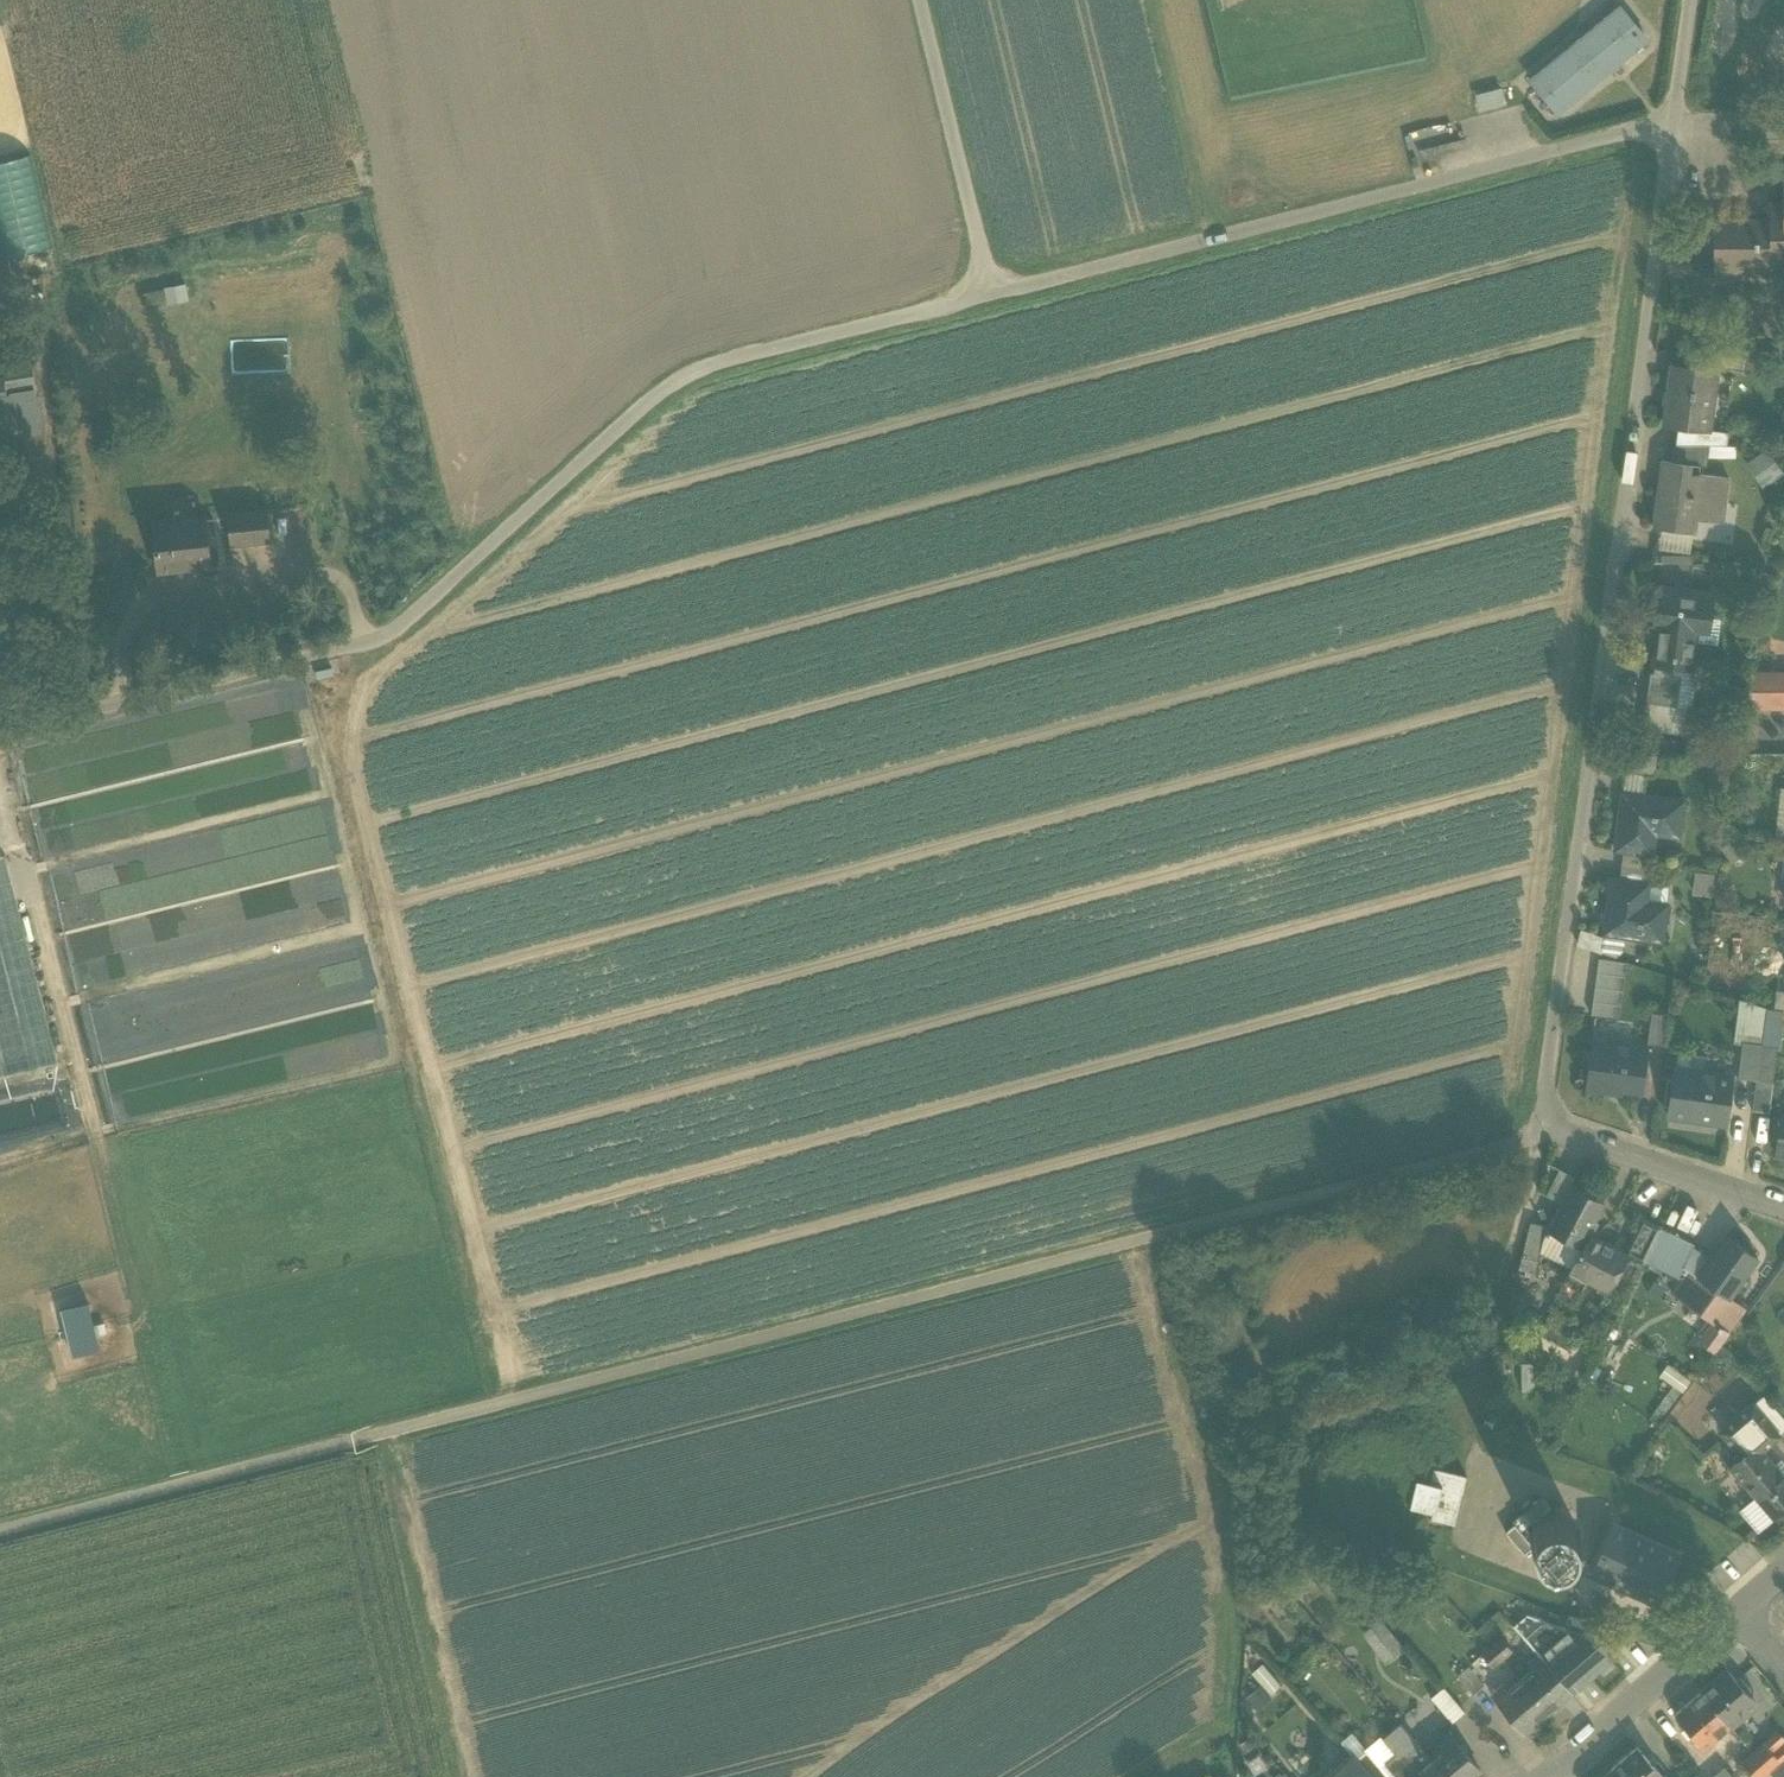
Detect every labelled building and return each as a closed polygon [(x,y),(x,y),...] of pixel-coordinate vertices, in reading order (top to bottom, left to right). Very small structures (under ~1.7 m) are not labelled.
[(1530,81),(1557,114),(1647,42),(1619,8),(1530,81)] [(1500,91),(1476,97),(1479,110),(1503,104),(1500,91)] [(25,156),(0,162),(0,225),(7,257),(47,247),(25,156)] [(1783,173),(1783,204),(1772,204),(1772,221),(1715,221),(1715,258),(1733,258),(1733,271),(1783,270),(1783,173)] [(158,295),(161,317),(190,313),(188,292),(158,295)] [(1746,351),(1743,371),(1776,378),(1780,351),(1746,351)] [(0,359),(0,377),(4,377),(8,400),(37,395),(30,354),(0,359)] [(1717,372),(1671,366),(1664,424),(1681,426),(1709,430),(1717,372)] [(0,401),(0,440),(43,433),(37,395),(8,400),(0,401)] [(1709,430),(1681,426),(1678,445),(1709,445),(1722,445),(1724,432),(1709,430)] [(1709,445),(1678,445),(1675,463),(1698,466),(1705,467),(1709,445)] [(1743,462),(1760,485),(1780,470),(1764,447),(1743,462)] [(1675,463),(1662,461),(1653,526),(1696,532),(1699,512),(1723,515),(1728,479),(1697,475),(1698,466),(1675,463)] [(266,510),(244,512),(247,543),(269,541),(266,510)] [(244,512),(226,513),(229,544),(247,543),(244,512)] [(205,517),(151,522),(157,573),(210,567),(205,517)] [(1687,552),(1657,554),(1657,562),(1687,561),(1687,552)] [(1659,587),(1646,585),(1643,606),(1656,608),(1659,587)] [(1713,593),(1659,586),(1659,587),(1656,608),(1654,626),(1657,626),(1652,664),(1654,664),(1653,673),(1672,675),(1674,661),(1693,663),(1699,617),(1710,618),(1713,593)] [(0,633),(0,656),(9,637),(0,633)] [(1750,674),(1746,707),(1783,706),(1783,674),(1750,674)] [(1648,769),(1649,754),(1624,753),(1623,768),(1648,769)] [(1684,800),(1659,797),(1653,796),(1644,795),(1622,792),(1617,829),(1616,839),(1616,845),(1615,845),(1614,850),(1623,851),(1651,855),(1652,855),(1655,828),(1680,831),(1681,816),(1682,808),(1683,808),(1684,800)] [(1651,855),(1623,851),(1621,865),(1649,869),(1651,855)] [(58,1063),(4,854),(0,855),(0,1078),(58,1063)] [(1649,869),(1621,865),(1619,880),(1647,883),(1649,869)] [(1619,880),(1611,879),(1610,885),(1610,886),(1609,894),(1608,900),(1604,934),(1609,935),(1609,934),(1615,935),(1626,937),(1626,936),(1634,938),(1641,939),(1662,941),(1663,933),(1662,933),(1664,925),(1666,910),(1645,908),(1648,883),(1619,880)] [(1662,885),(1648,883),(1645,908),(1666,910),(1668,896),(1662,885)] [(1626,962),(1598,958),(1591,1015),(1619,1019),(1626,962)] [(1775,990),(1773,1008),(1781,1009),(1783,1010),(1783,991),(1775,990)] [(1740,1001),(1735,1042),(1743,1043),(1760,1045),(1766,1008),(1740,1001)] [(1760,1045),(1775,1047),(1781,1009),(1773,1008),(1766,1008),(1760,1045)] [(1667,1014),(1651,1012),(1647,1042),(1663,1044),(1667,1014)] [(1648,1048),(1591,1041),(1585,1087),(1608,1090),(1608,1086),(1642,1091),(1648,1048)] [(1760,1045),(1743,1043),(1738,1078),(1756,1081),(1760,1045)] [(1775,1047),(1760,1045),(1756,1081),(1772,1083),(1777,1048),(1775,1047)] [(1731,1076),(1674,1068),(1667,1115),(1725,1123),(1731,1076)] [(1772,1083),(1756,1081),(1752,1109),(1769,1111),(1772,1083)] [(1781,1113),(1776,1154),(1783,1155),(1783,1113),(1781,1113)] [(1571,1185),(1547,1230),(1546,1230),(1544,1234),(1540,1251),(1570,1267),(1580,1248),(1582,1249),(1590,1234),(1591,1233),(1589,1231),(1604,1202),(1571,1185)] [(1661,1227),(1641,1218),(1624,1252),(1628,1254),(1644,1263),(1661,1228),(1661,1227)] [(1694,1244),(1661,1228),(1644,1262),(1677,1278),(1682,1267),(1683,1267),(1694,1244)] [(1538,1261),(1540,1251),(1544,1234),(1528,1229),(1521,1257),(1522,1258),(1520,1266),(1535,1270),(1537,1261),(1538,1261)] [(1624,1252),(1590,1234),(1582,1249),(1580,1248),(1570,1267),(1563,1281),(1580,1291),(1586,1280),(1595,1285),(1597,1290),(1604,1294),(1608,1292),(1616,1277),(1623,1275),(1630,1261),(1628,1255),(1628,1254),(1624,1252)] [(1757,1258),(1728,1236),(1698,1278),(1728,1299),(1757,1258)] [(1698,1278),(1689,1272),(1674,1294),(1727,1332),(1743,1310),(1728,1299),(1698,1278)] [(1779,1435),(1752,1406),(1740,1417),(1767,1446),(1779,1435)] [(1758,1443),(1731,1466),(1774,1516),(1783,1508),(1783,1473),(1758,1443)] [(1466,1476),(1431,1468),(1428,1481),(1423,1480),(1416,1478),(1409,1505),(1417,1507),(1433,1510),(1431,1518),(1453,1524),(1466,1476)] [(1550,1507),(1542,1496),(1524,1511),(1532,1522),(1550,1507)] [(1524,1511),(1514,1519),(1522,1530),(1532,1522),(1524,1511)] [(1568,1518),(1566,1515),(1563,1514),(1560,1512),(1556,1512),(1552,1512),(1548,1512),(1545,1513),(1542,1515),(1539,1517),(1536,1520),(1535,1522),(1533,1526),(1532,1529),(1532,1533),(1533,1537),(1534,1540),(1536,1544),(1539,1548),(1541,1550),(1543,1551),(1547,1553),(1554,1554),(1560,1553),(1563,1551),(1566,1549),(1569,1547),(1571,1544),(1572,1542),(1574,1539),(1574,1535),(1575,1533),(1574,1530),(1574,1527),(1573,1525),(1571,1521),(1568,1518)] [(1682,1552),(1614,1521),(1589,1576),(1657,1606),(1682,1552)] [(1514,1524),(1505,1532),(1523,1554),(1533,1547),(1514,1524)] [(1620,1650),(1527,1614),(1513,1625),(1539,1655),(1571,1691),(1620,1650)] [(1568,1614),(1565,1623),(1600,1636),(1603,1628),(1568,1614)] [(1381,1658),(1399,1644),(1378,1616),(1359,1630),(1381,1658)] [(1512,1651),(1502,1639),(1492,1647),(1502,1659),(1512,1651)] [(1502,1659),(1492,1647),(1483,1655),(1493,1667),(1502,1659)] [(1571,1691),(1539,1655),(1529,1663),(1534,1669),(1521,1681),(1547,1712),(1571,1691)] [(1251,1671),(1267,1692),(1278,1684),(1261,1663),(1251,1671)] [(1484,1685),(1469,1667),(1460,1675),(1475,1693),(1484,1685)] [(1756,1703),(1727,1670),(1701,1693),(1730,1726),(1756,1703)] [(1547,1712),(1521,1681),(1507,1693),(1502,1687),(1493,1694),(1525,1731),(1547,1712)] [(1451,1707),(1437,1690),(1427,1698),(1441,1715),(1451,1707)] [(1730,1726),(1701,1693),(1676,1714),(1705,1747),(1730,1726)] [(1399,1724),(1382,1738),(1395,1754),(1385,1763),(1397,1776),(1445,1776),(1430,1760),(1399,1724)] [(1780,1763),(1783,1759),(1783,1738),(1778,1731),(1764,1743),(1780,1763)] [(1448,1733),(1438,1741),(1443,1748),(1430,1760),(1445,1776),(1471,1776),(1480,1770),(1448,1733)] [(1780,1763),(1764,1743),(1752,1753),(1769,1773),(1780,1763)] [(1637,1747),(1611,1770),(1617,1776),(1663,1776),(1637,1747)] [(1367,1751),(1355,1760),(1370,1776),(1389,1776),(1367,1751)] [(1752,1753),(1742,1762),(1755,1776),(1764,1776),(1769,1773),(1752,1753)] [(1769,1773),(1772,1776),(1783,1776),(1783,1759),(1780,1763),(1769,1773)] [(1355,1760),(1336,1776),(1370,1776),(1355,1760)] [(1721,1764),(1706,1776),(1732,1776),(1721,1764)]
